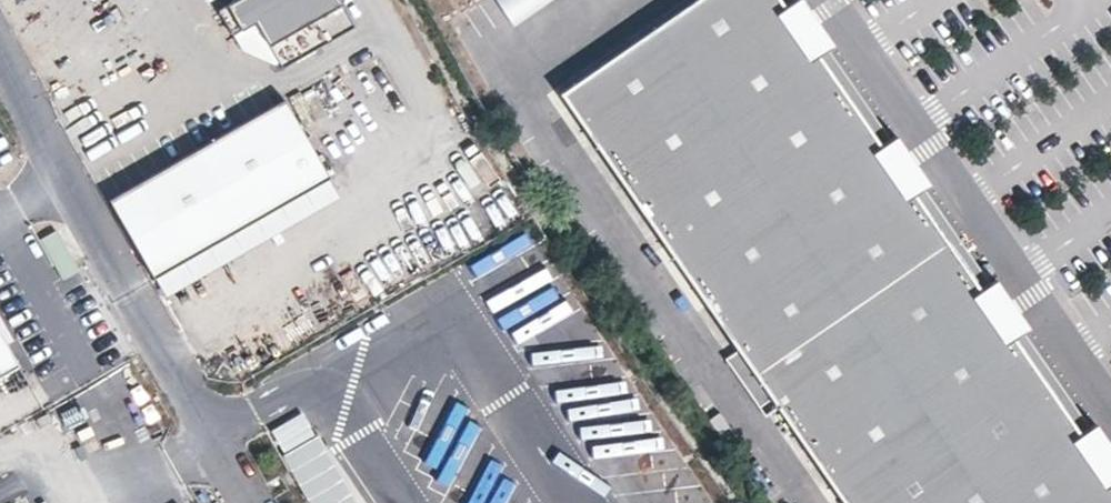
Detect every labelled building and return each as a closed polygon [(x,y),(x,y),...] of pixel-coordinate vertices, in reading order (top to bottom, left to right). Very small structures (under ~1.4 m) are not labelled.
[(339,0),(228,0),(216,6),(231,33),(254,20),(281,66),(353,25),(339,0)] [(516,27),(555,0),(497,0),(516,27)] [(781,0),(692,0),(559,92),(737,350),(725,358),(765,416),(777,408),(843,502),(1110,502),(1110,477),(1080,432),(1014,337),(980,288),(914,193),(881,145),(819,55),(784,6),(781,0)] [(802,0),(792,0),(784,6),(819,55),(827,49),(833,45),(802,0)] [(889,139),(827,49),(819,55),(881,145),(889,139)] [(329,175),(285,98),(272,105),(110,196),(153,274),(329,175)] [(929,183),(895,135),(889,139),(881,145),(914,193),(923,187),(929,183)] [(164,293),(340,194),(329,175),(153,274),(164,293)] [(989,282),(923,187),(914,193),(980,288),(989,282)] [(1029,327),(995,278),(989,282),(980,288),(1014,337),(1023,332),(1029,327)] [(1088,426),(1023,332),(1014,337),(1080,432),(1088,426)] [(12,369),(0,348),(0,376),(12,369)] [(1094,422),(1088,426),(1080,432),(1110,477),(1110,446),(1094,422)] [(279,458),(306,502),(355,502),(315,437),(279,458)]
